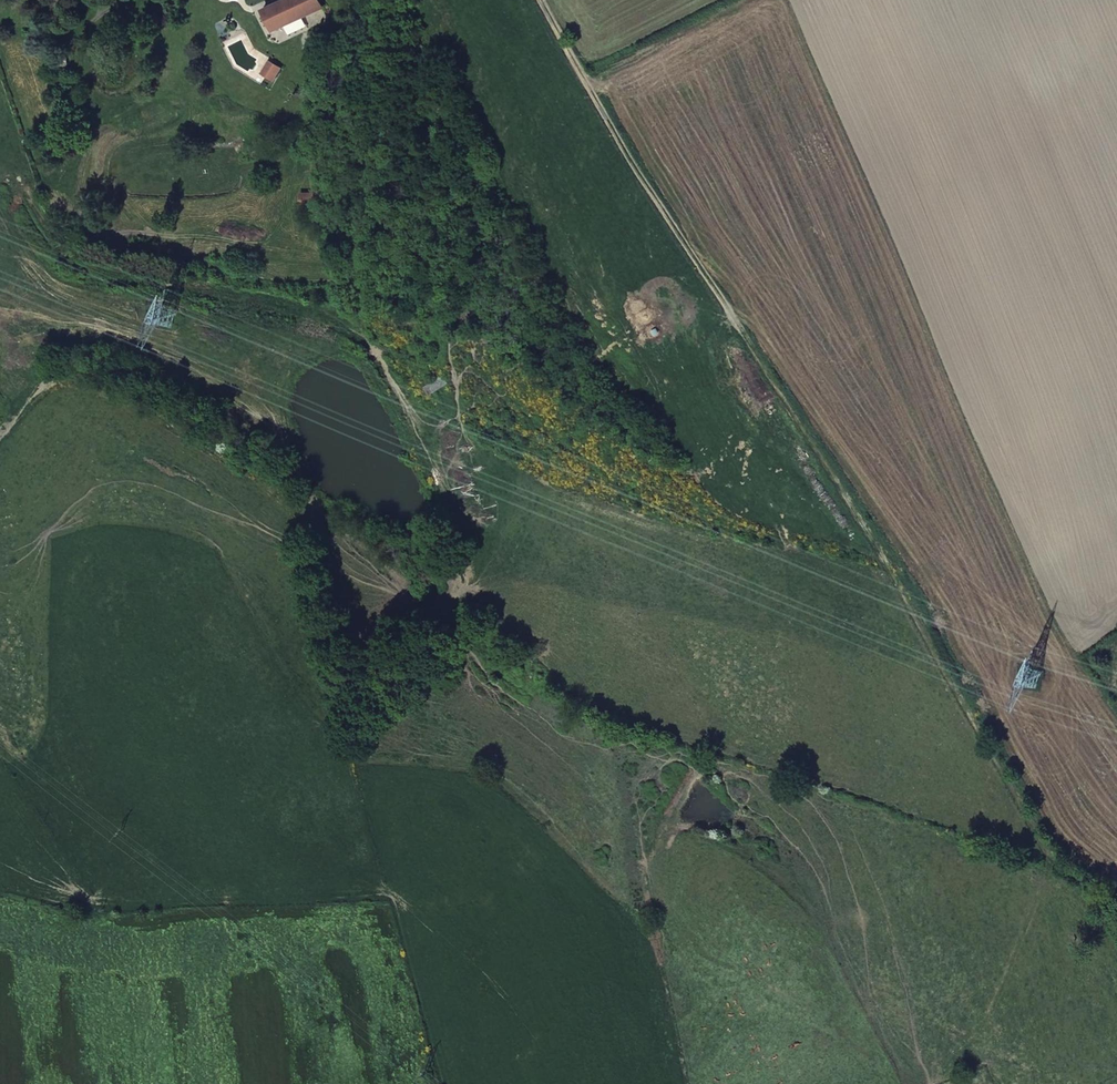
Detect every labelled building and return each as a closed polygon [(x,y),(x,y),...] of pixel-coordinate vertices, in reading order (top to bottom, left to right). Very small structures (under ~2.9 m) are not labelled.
[(321,6),(317,0),(285,0),(262,11),(273,31),(321,6)]
